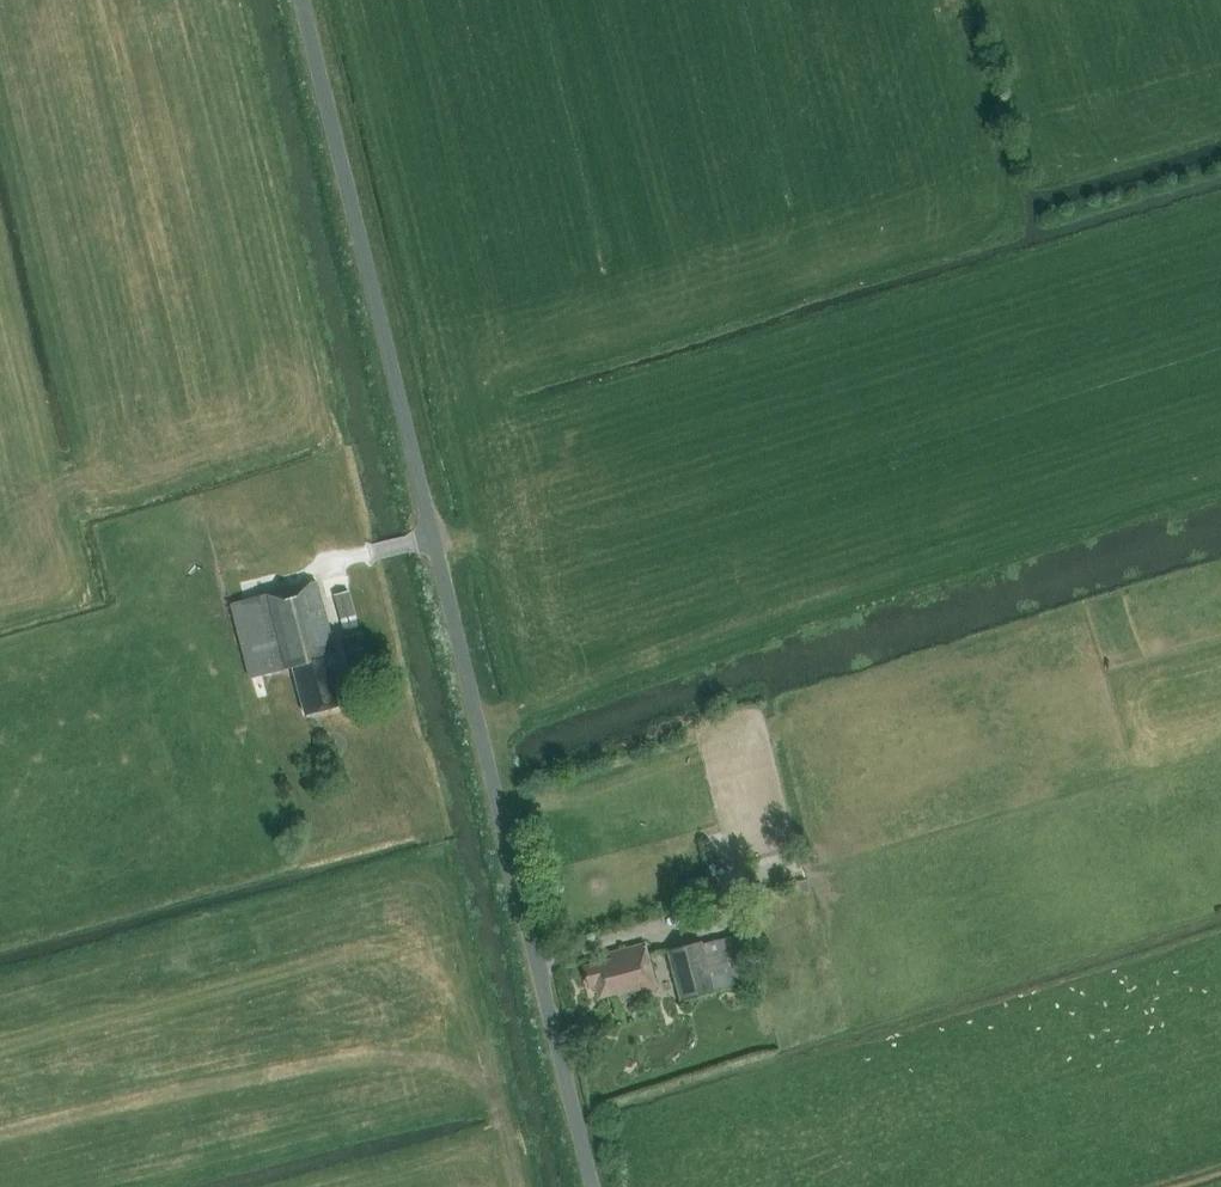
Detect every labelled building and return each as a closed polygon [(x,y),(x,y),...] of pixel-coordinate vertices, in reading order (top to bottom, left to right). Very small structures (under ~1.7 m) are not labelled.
[(314,584),(263,598),(230,608),(252,682),(292,670),(306,718),(348,705),(334,658),(336,657),(314,584)] [(335,595),(346,636),(361,632),(350,591),(335,595)] [(668,949),(681,1001),(756,981),(742,930),(668,949)] [(617,1000),(652,990),(639,942),(606,951),(608,959),(579,967),(585,985),(590,983),(594,999),(615,993),(617,1000)]
